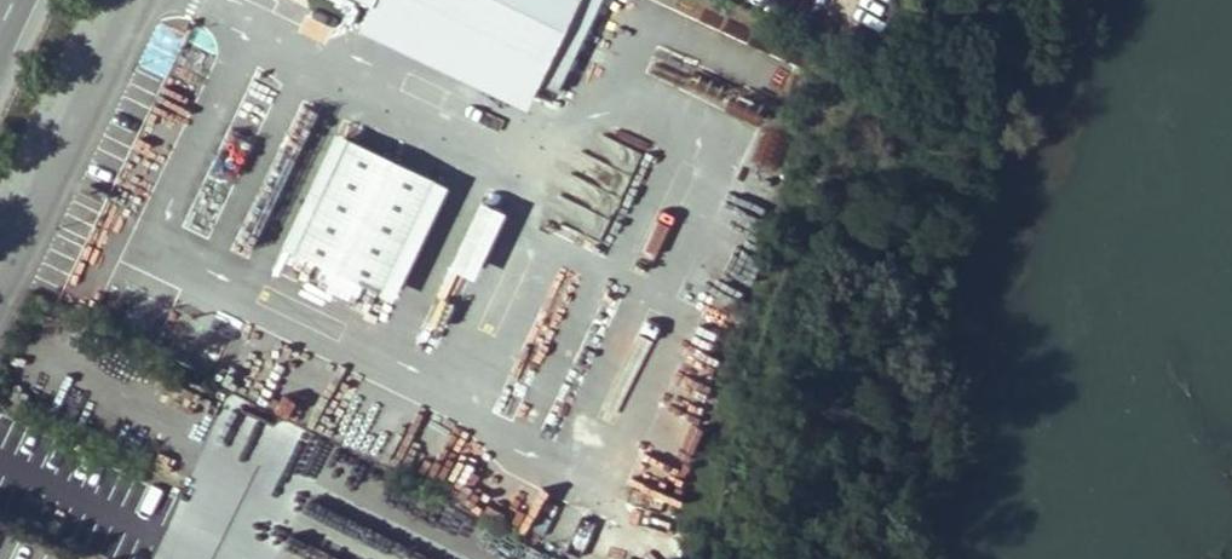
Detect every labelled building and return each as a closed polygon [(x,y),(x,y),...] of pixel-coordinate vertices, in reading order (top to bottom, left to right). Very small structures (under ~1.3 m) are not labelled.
[(372,6),(559,93),(603,0),(375,0),(372,6)] [(333,137),(282,254),(395,303),(446,186),(333,137)] [(481,282),(501,212),(474,205),(454,274),(481,282)]
